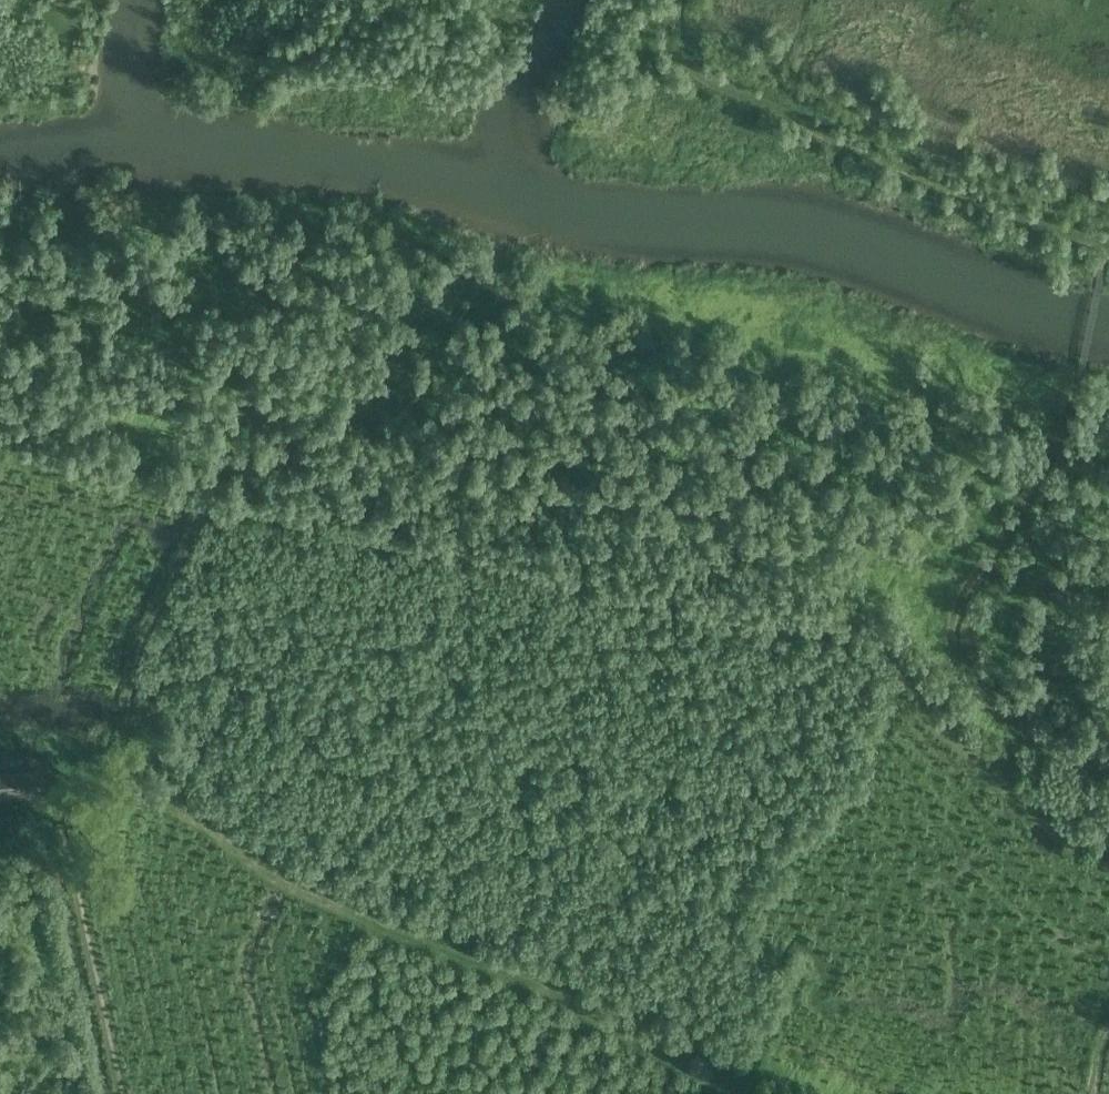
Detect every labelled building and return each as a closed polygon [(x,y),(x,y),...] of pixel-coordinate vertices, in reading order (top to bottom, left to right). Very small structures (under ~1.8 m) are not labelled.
[(43,797),(42,771),(0,772),(0,799),(43,797)]
